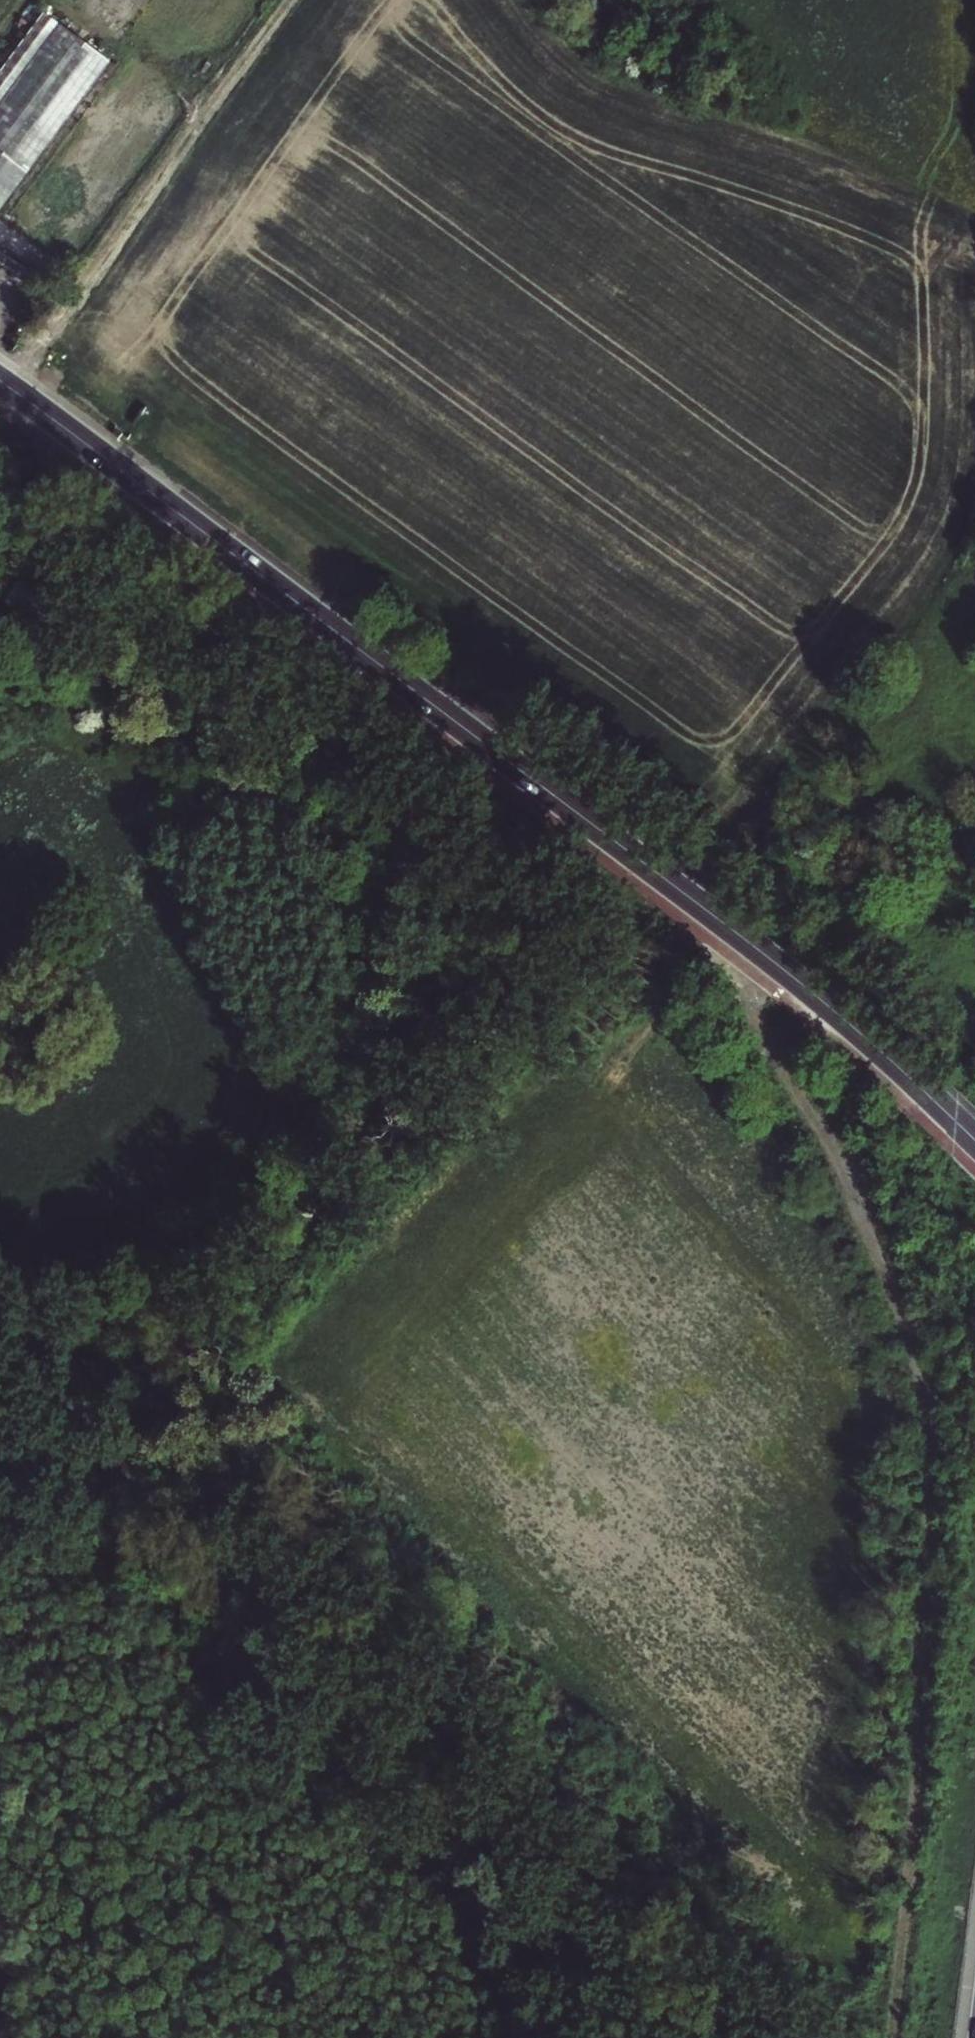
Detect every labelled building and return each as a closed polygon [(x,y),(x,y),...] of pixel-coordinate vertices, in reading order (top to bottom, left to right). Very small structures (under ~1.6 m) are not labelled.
[(17,0),(0,0),(0,23),(17,0)] [(106,59),(41,10),(0,64),(0,201),(106,59)]
